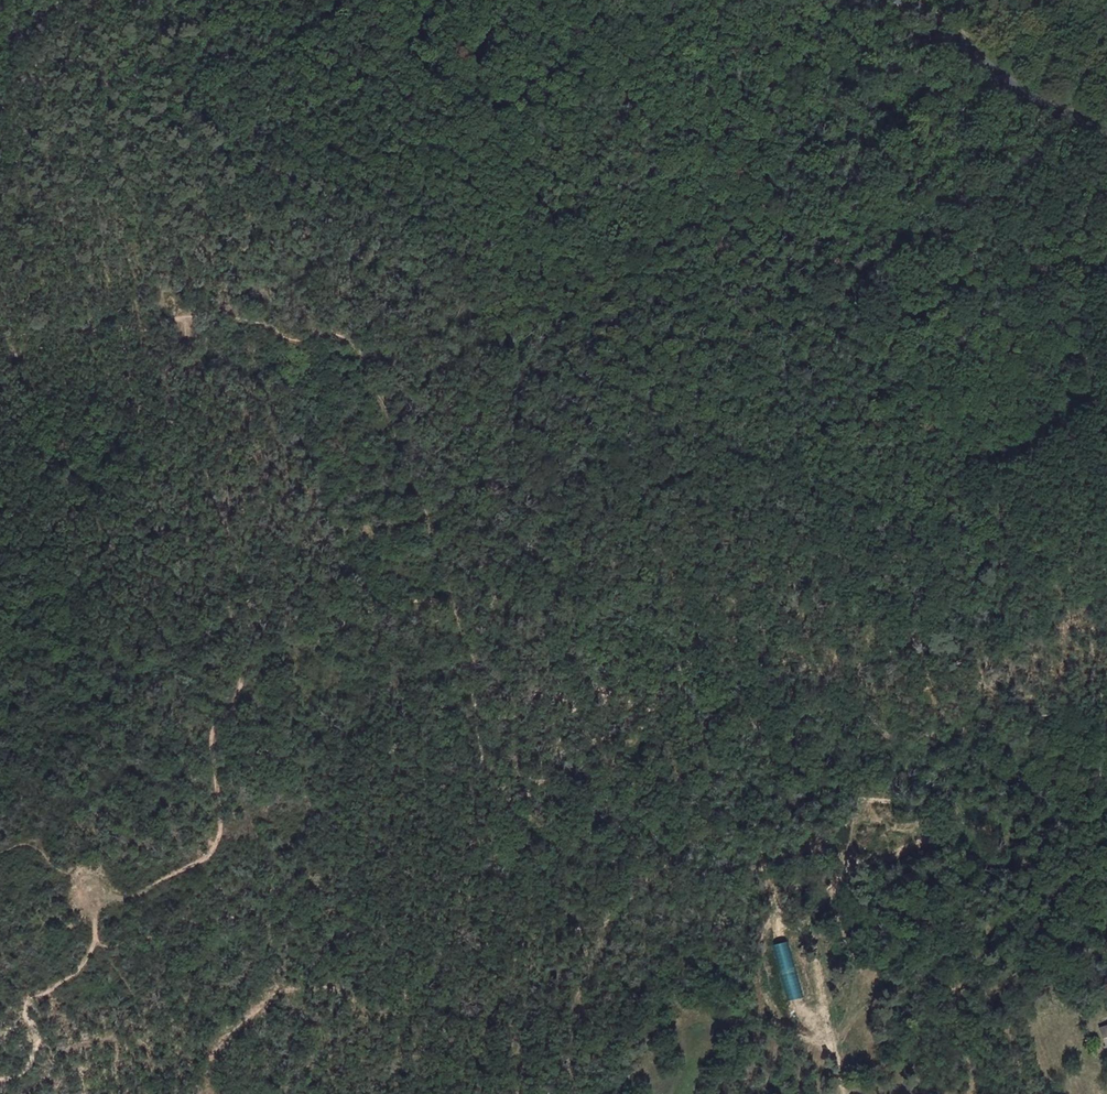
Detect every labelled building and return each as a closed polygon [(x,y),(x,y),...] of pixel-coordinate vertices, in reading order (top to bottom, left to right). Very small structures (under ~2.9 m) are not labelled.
[(793,957),(781,961),(793,1000),(805,996),(793,957)] [(1100,1040),(1106,1038),(1106,1019),(1095,1023),(1100,1040)]
